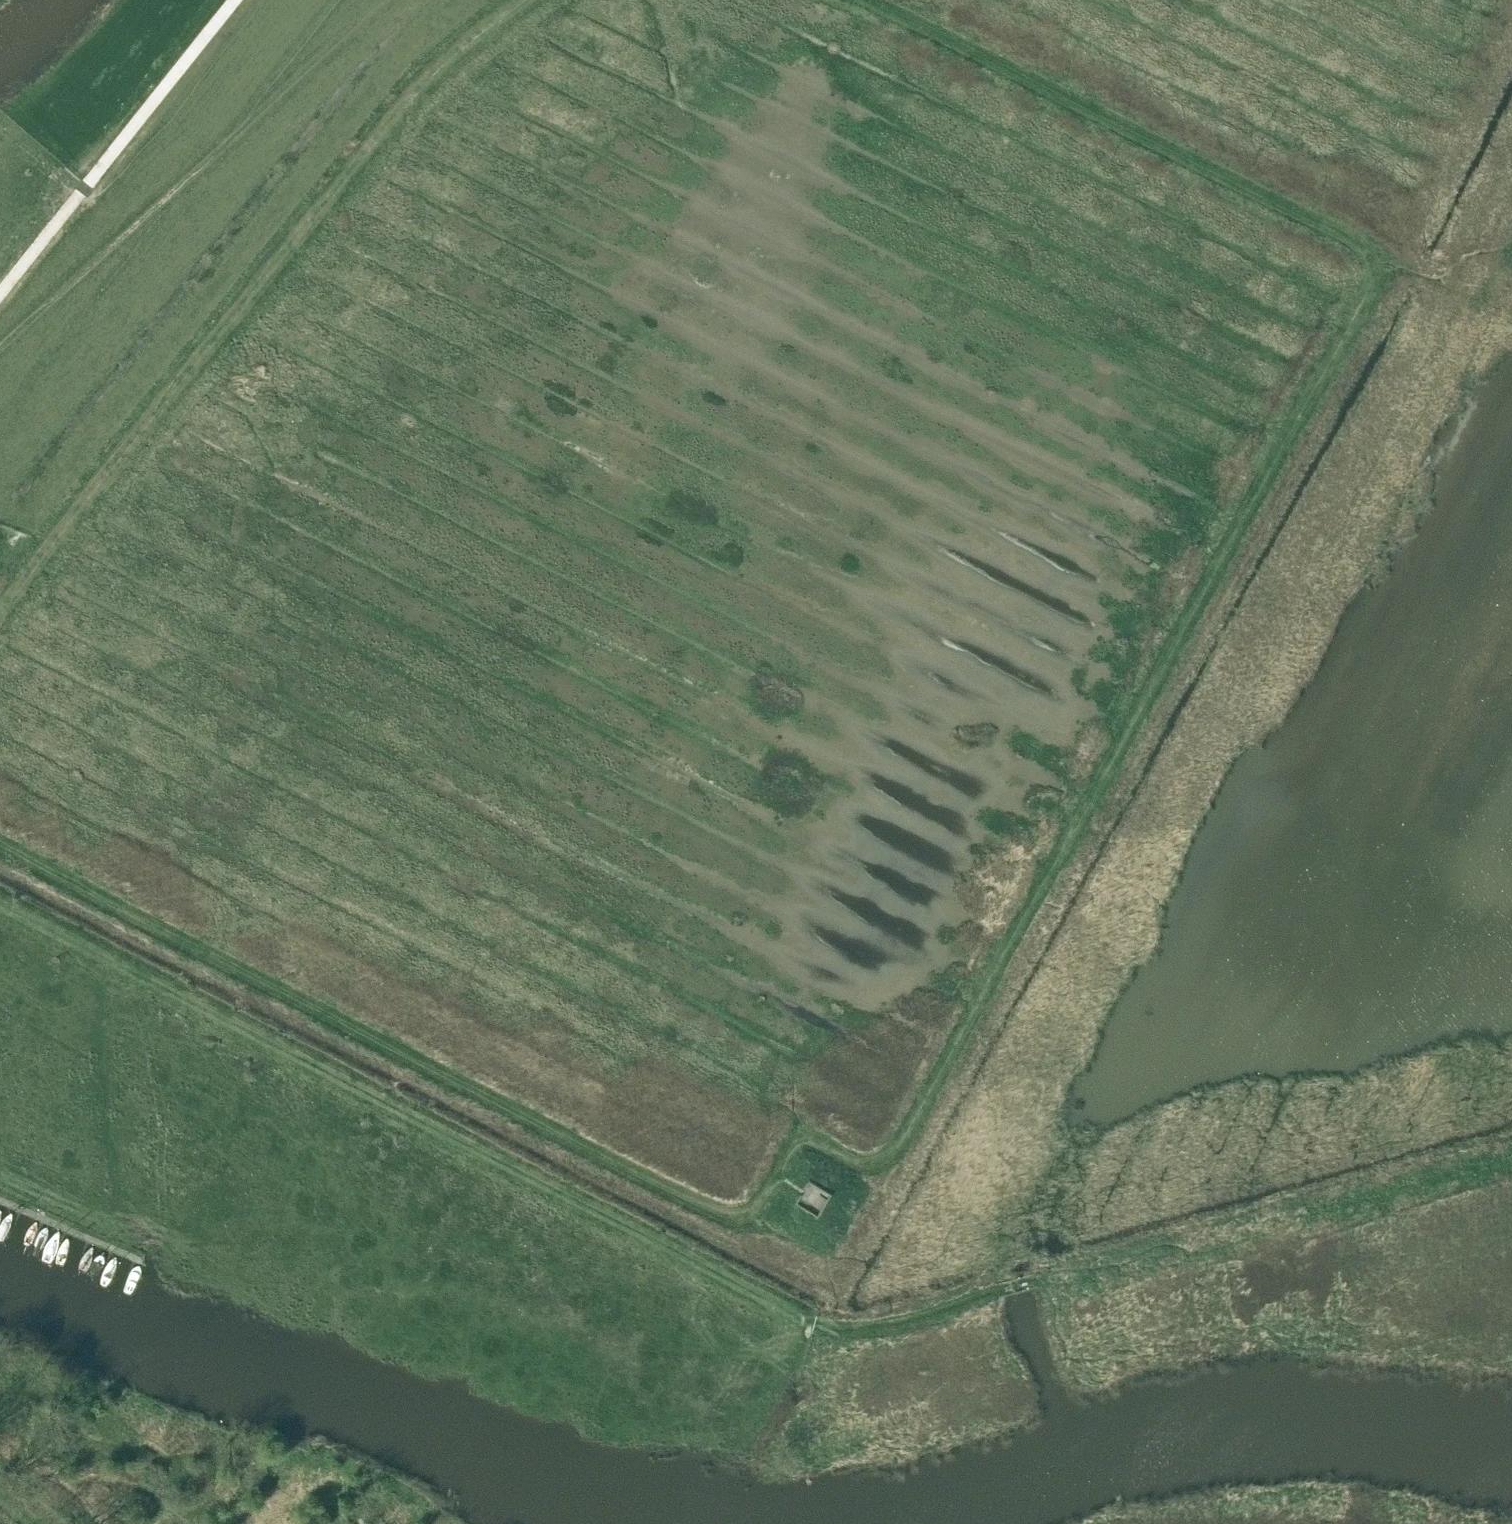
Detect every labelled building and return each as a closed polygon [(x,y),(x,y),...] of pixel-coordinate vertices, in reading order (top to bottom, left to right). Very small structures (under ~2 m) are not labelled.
[(821,1208),(832,1189),(814,1179),(803,1198),(821,1208)]
